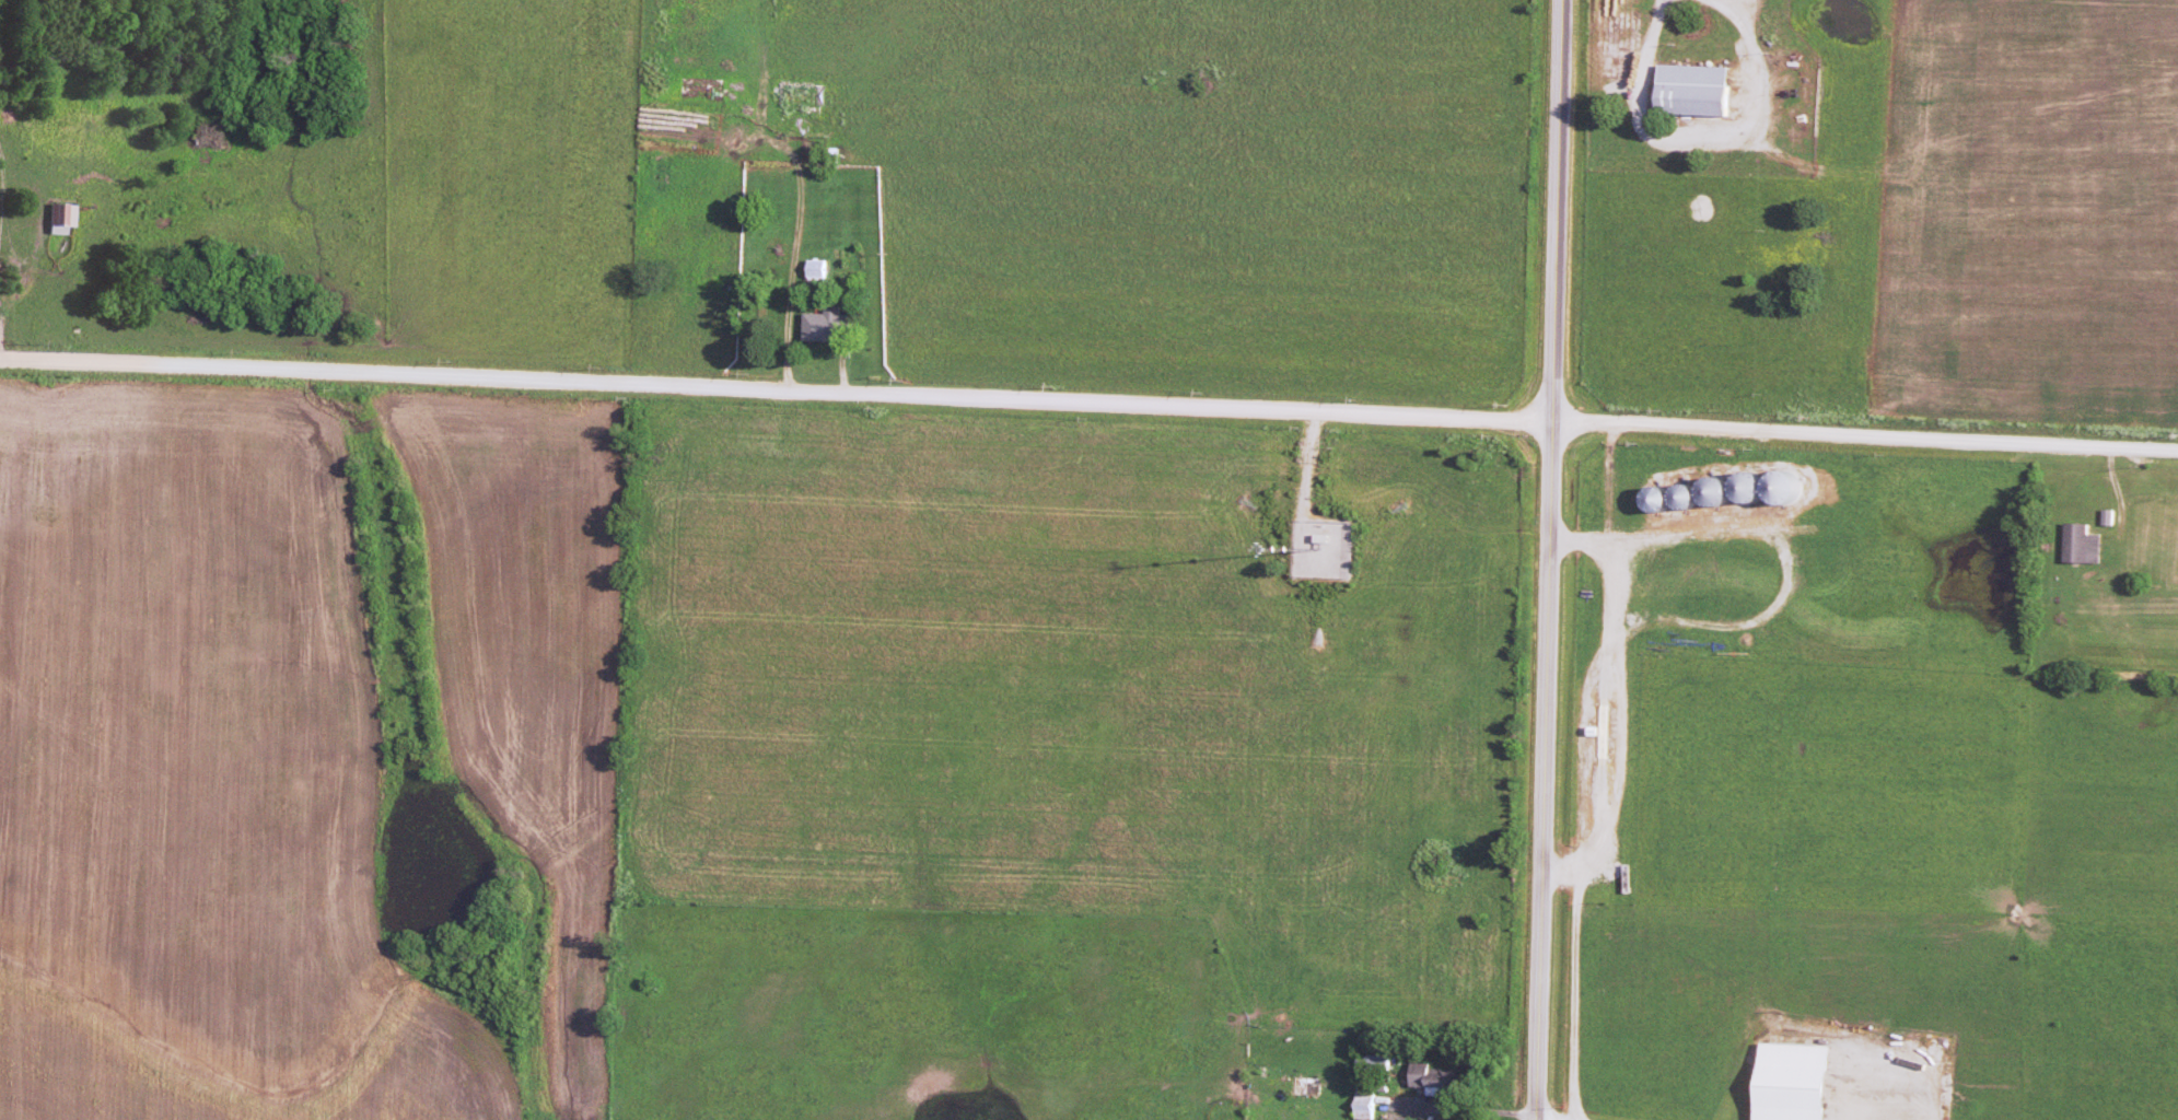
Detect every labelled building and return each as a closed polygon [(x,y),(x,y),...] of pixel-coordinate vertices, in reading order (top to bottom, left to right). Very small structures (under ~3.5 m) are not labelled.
[(1731,112),(1732,63),(1659,62),(1659,111),(1731,112)] [(827,257),(809,256),(809,275),(827,276),(827,257)] [(805,310),(805,338),(844,337),(843,301),(826,301),(827,310),(805,310)] [(2103,530),(2091,530),(2091,519),(2066,519),(2066,558),(2103,559),(2103,530)] [(1834,1041),(1763,1040),(1762,1119),(1833,1119),(1834,1041)]
